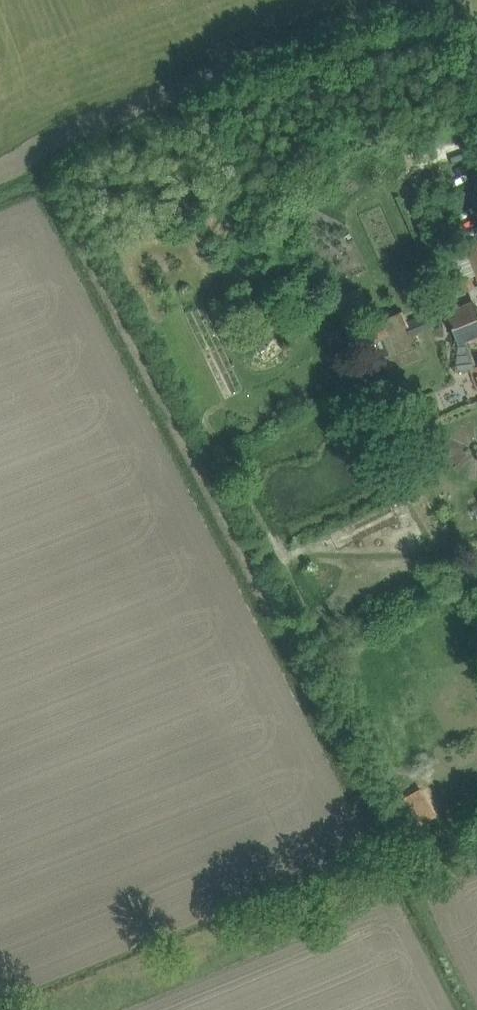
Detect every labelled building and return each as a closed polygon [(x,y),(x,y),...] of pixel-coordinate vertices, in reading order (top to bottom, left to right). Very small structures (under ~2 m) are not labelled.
[(455,118),(444,125),(454,140),(464,133),(455,118)] [(469,255),(476,271),(476,241),(466,247),(469,255)] [(470,277),(461,281),(465,292),(475,287),(470,277)] [(469,370),(475,387),(476,386),(476,363),(476,364),(467,339),(476,335),(476,307),(476,304),(447,316),(458,343),(455,371),(469,370)] [(401,311),(367,325),(374,341),(383,337),(391,357),(414,348),(405,326),(407,325),(401,311)] [(340,327),(326,333),(331,345),(345,339),(340,327)] [(423,787),(404,794),(415,825),(434,818),(423,787)]
